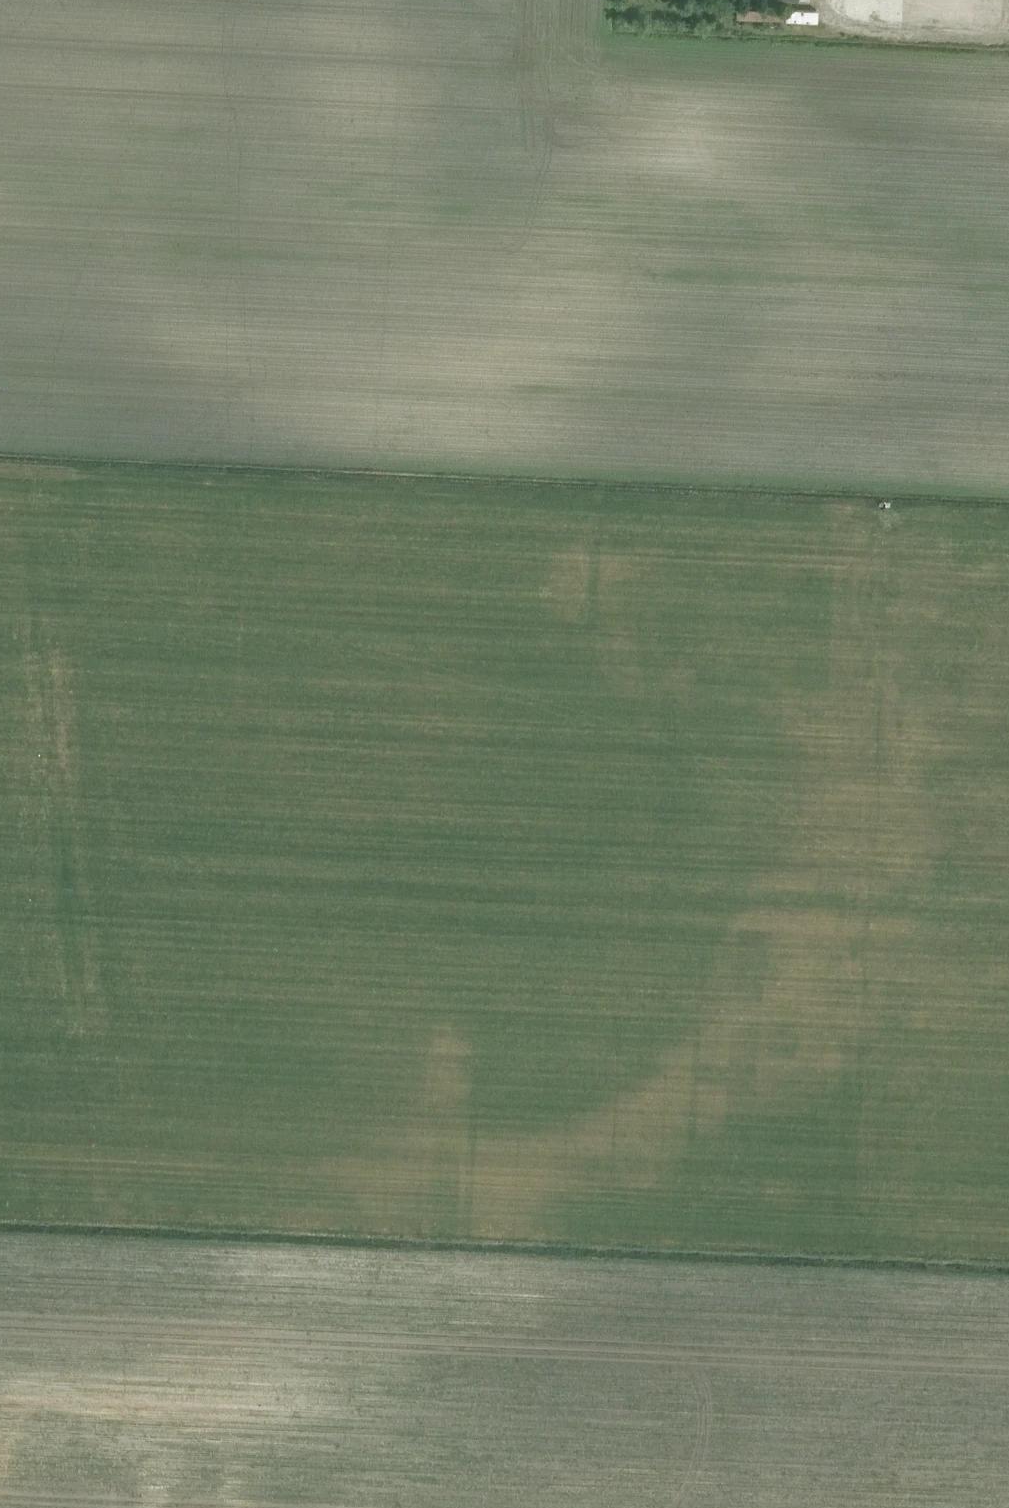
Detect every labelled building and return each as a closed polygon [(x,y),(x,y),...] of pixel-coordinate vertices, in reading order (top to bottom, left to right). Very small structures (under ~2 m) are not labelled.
[(838,6),(797,11),(798,22),(839,17),(838,6)]
